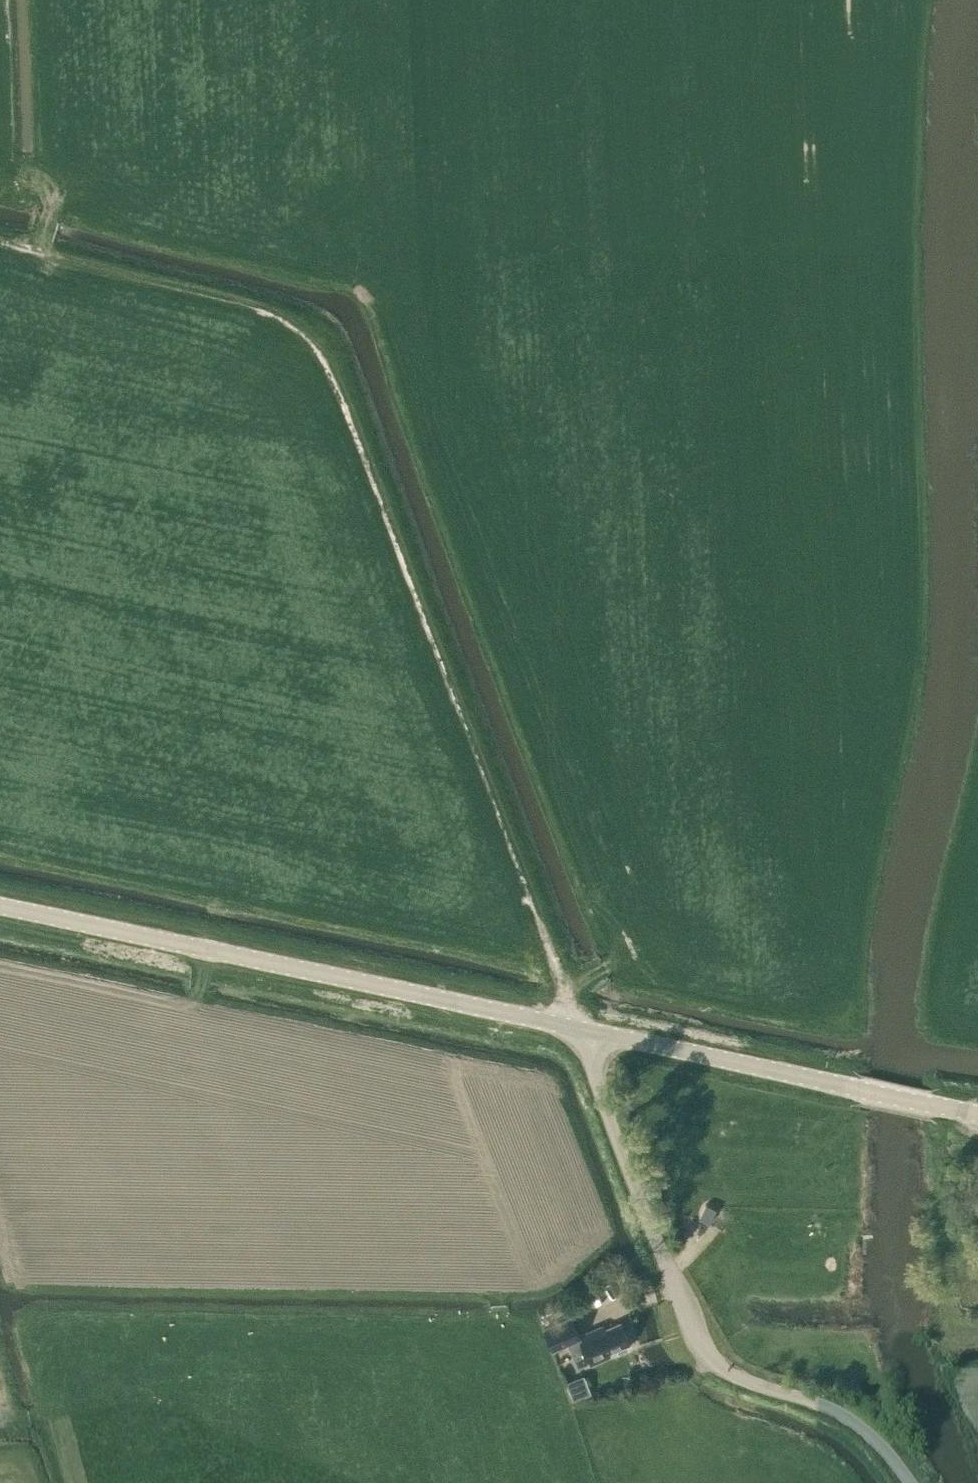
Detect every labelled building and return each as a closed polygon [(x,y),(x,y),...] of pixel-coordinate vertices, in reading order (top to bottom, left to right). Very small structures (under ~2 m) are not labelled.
[(706,1191),(684,1212),(699,1227),(721,1207),(706,1191)] [(609,1350),(629,1341),(620,1320),(603,1327),(602,1323),(578,1333),(571,1317),(543,1328),(552,1350),(569,1343),(578,1364),(588,1360),(590,1363),(610,1354),(609,1350)]
